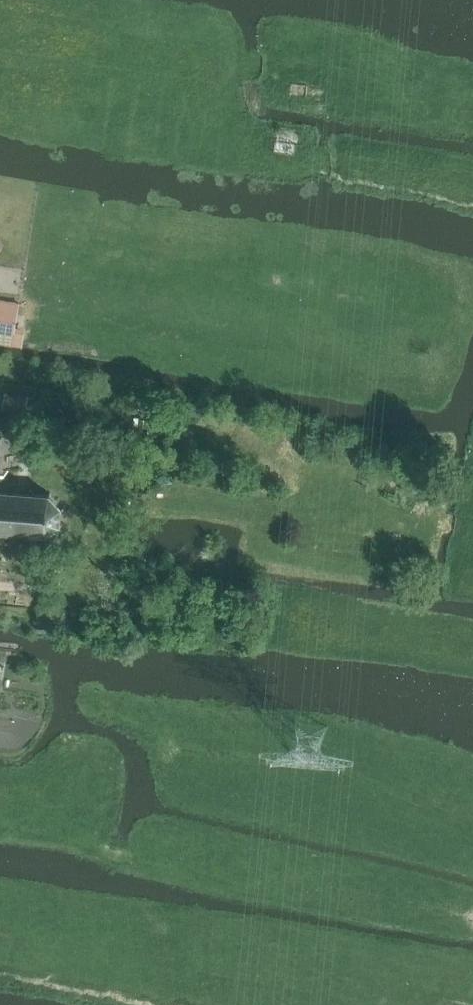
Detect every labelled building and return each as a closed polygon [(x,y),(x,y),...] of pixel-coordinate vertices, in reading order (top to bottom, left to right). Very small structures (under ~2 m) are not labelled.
[(274,154),(294,157),(296,144),(276,141),(274,154)] [(15,333),(20,302),(0,299),(0,330),(15,333)] [(5,408),(26,410),(27,399),(7,397),(5,408)] [(49,534),(51,492),(0,490),(0,532),(49,534)] [(33,567),(45,568),(46,549),(35,548),(33,567)]
